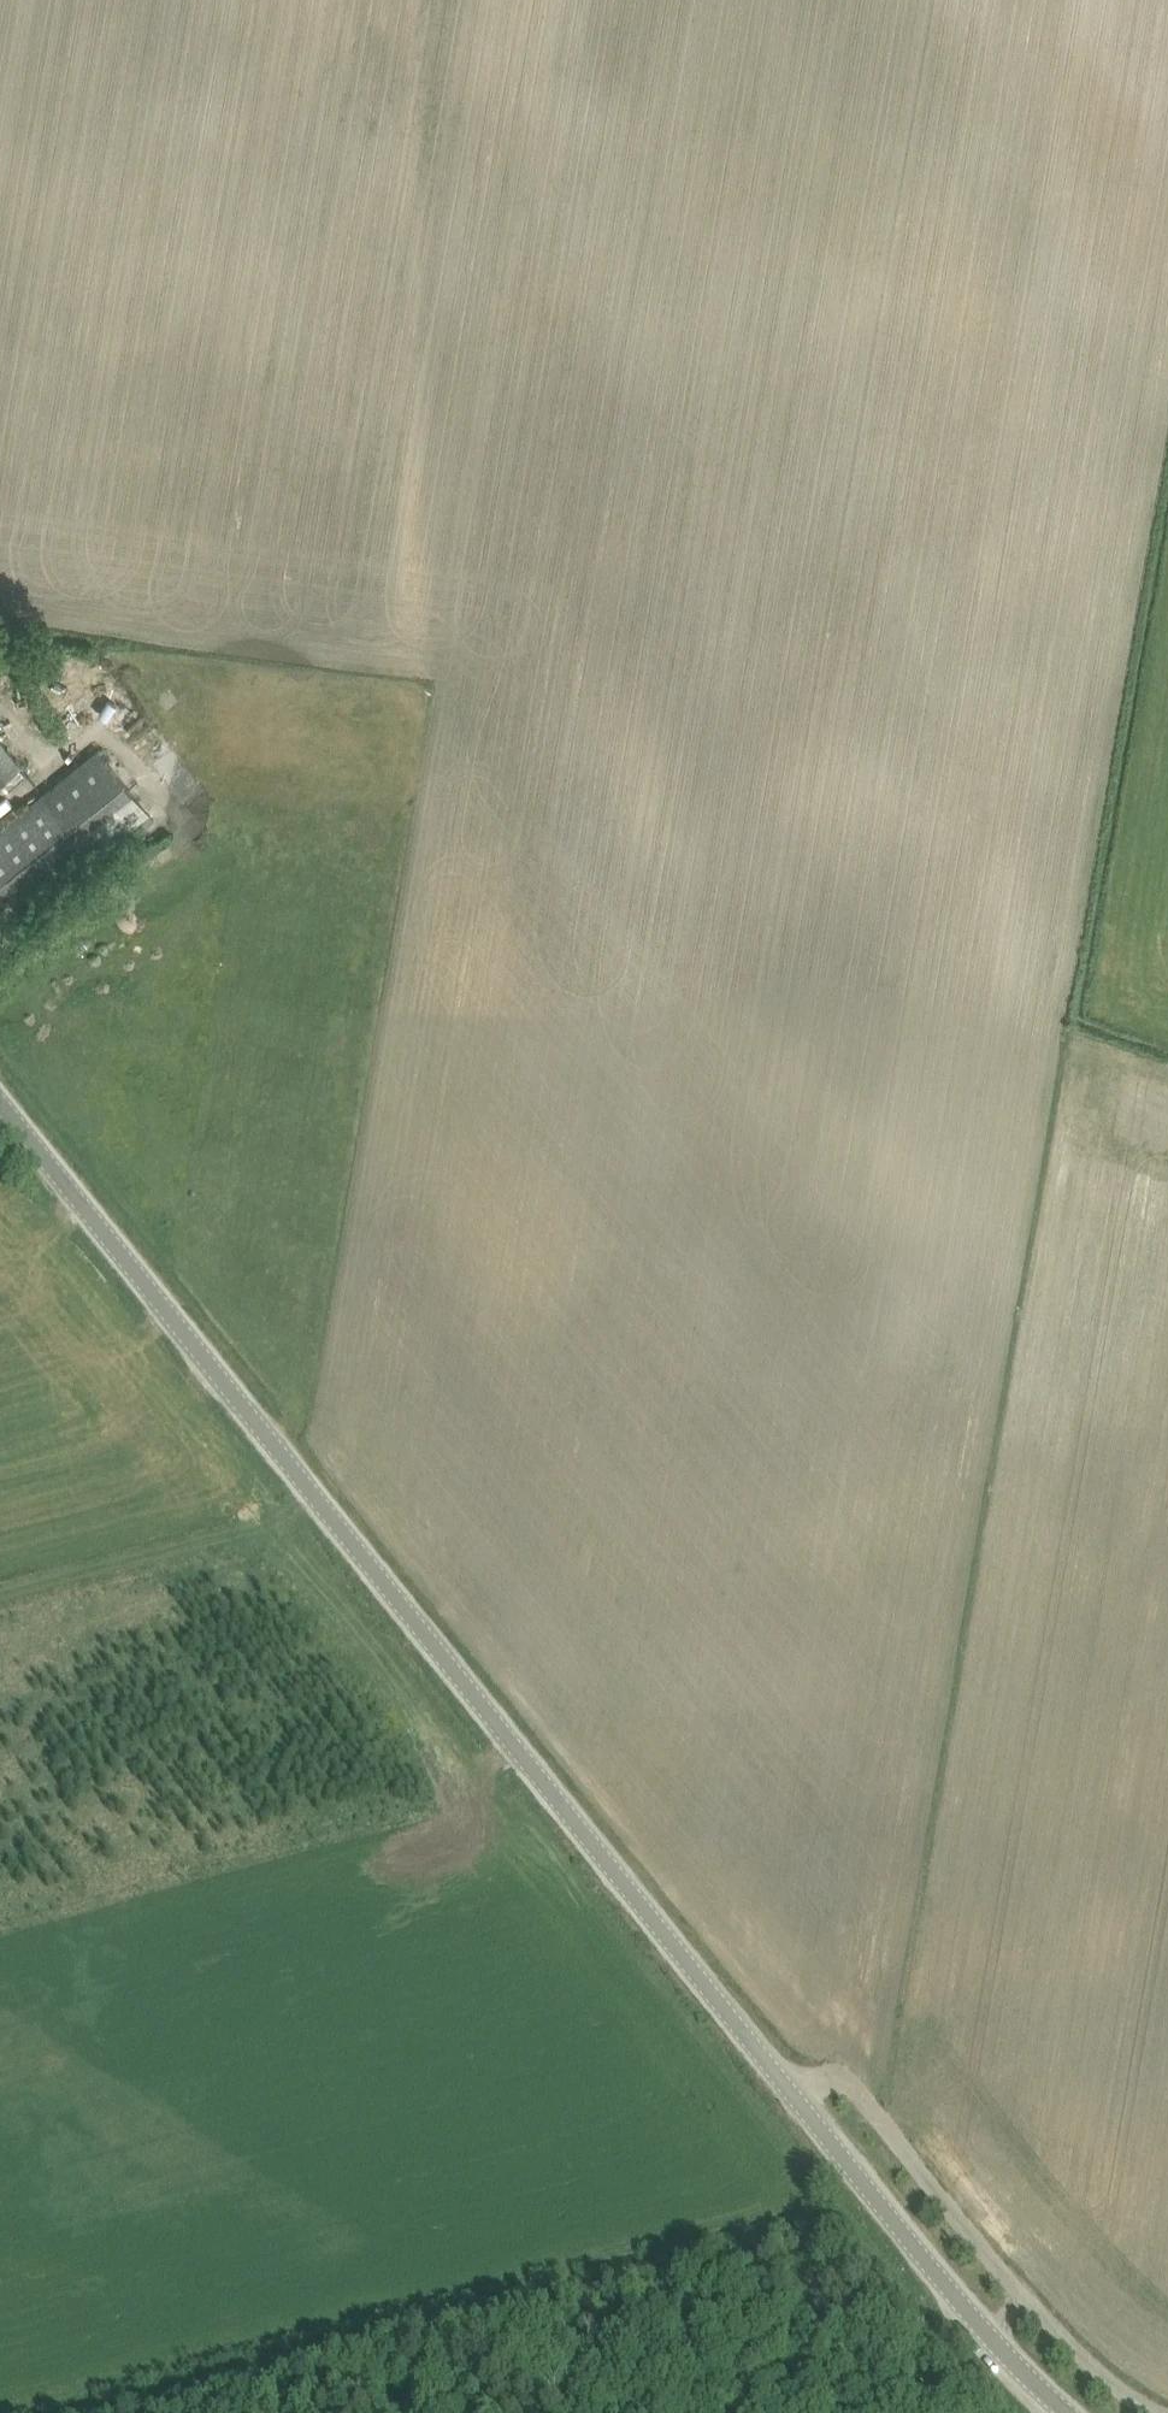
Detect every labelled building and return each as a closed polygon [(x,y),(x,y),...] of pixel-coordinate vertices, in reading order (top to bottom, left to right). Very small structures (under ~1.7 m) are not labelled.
[(21,762),(0,736),(0,779),(21,762)] [(0,829),(0,928),(1,930),(149,812),(99,750),(0,829)]
